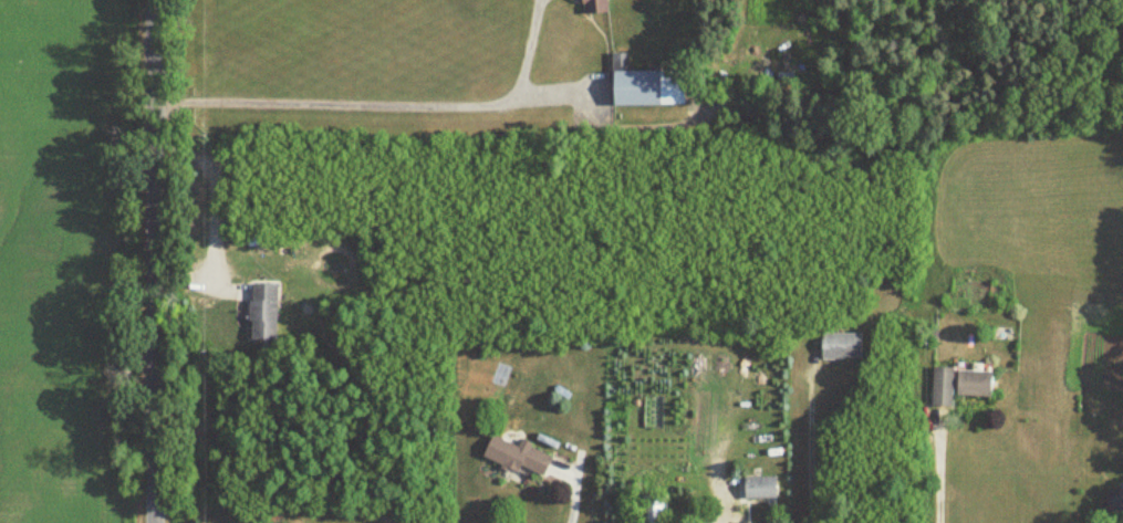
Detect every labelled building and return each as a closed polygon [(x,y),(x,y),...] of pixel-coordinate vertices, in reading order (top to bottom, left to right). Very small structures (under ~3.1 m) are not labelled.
[(580,4),(580,15),(604,14),(604,0),(569,0),(569,4),(580,4)] [(681,72),(626,72),(626,55),(610,55),(610,105),(681,105),(681,72)] [(275,282),(247,282),(247,339),(275,339),(275,282)] [(819,359),(859,359),(859,332),(819,332),(819,359)] [(931,367),(929,405),(950,406),(951,395),(987,396),(989,369),(931,367)] [(515,472),(518,465),(541,476),(550,455),(518,441),(516,447),(489,435),(479,456),(515,472)] [(774,499),(774,477),(742,477),(742,499),(774,499)] [(664,495),(638,495),(638,522),(664,522),(664,495)]
